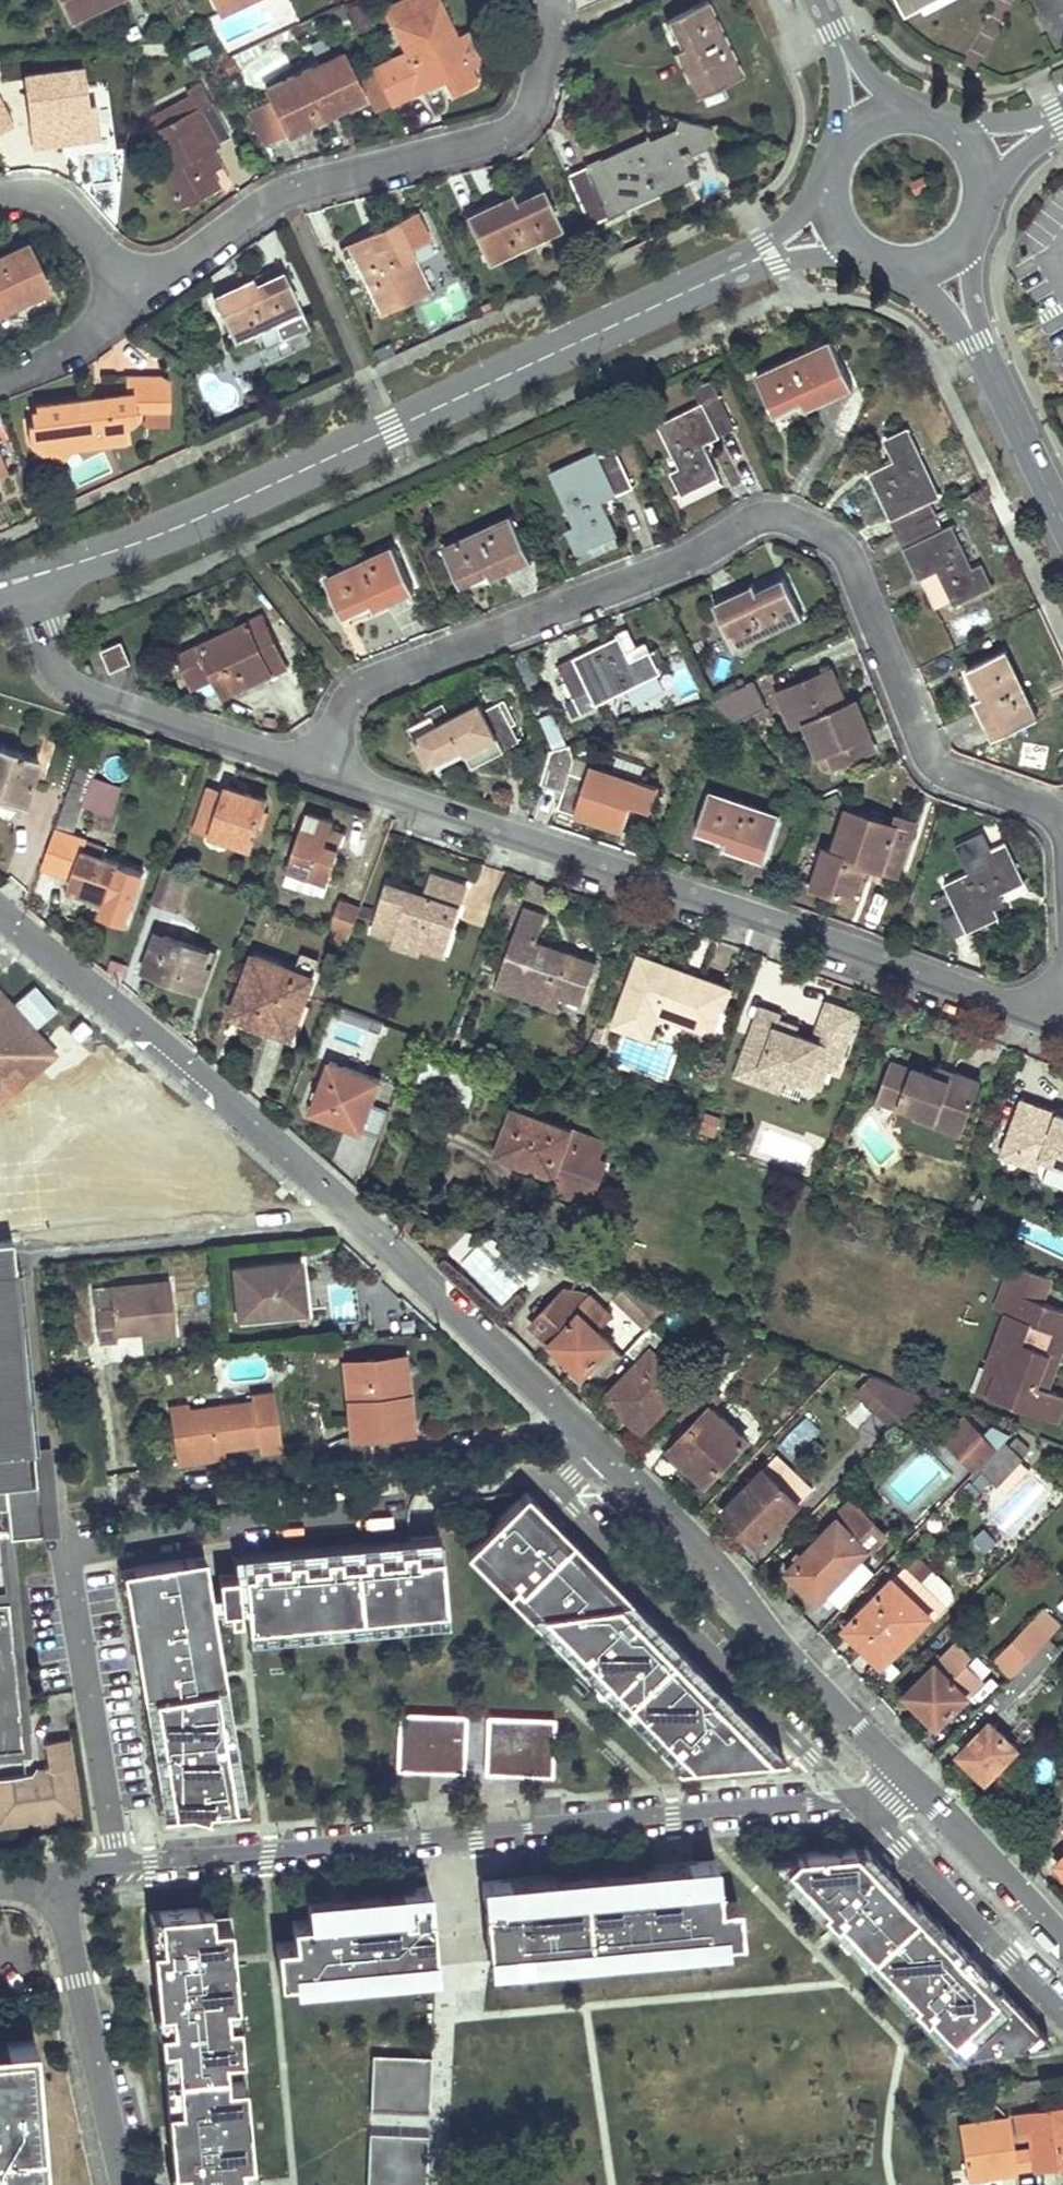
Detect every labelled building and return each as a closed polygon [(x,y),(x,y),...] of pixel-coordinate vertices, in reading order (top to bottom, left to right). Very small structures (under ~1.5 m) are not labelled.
[(70,17),(105,0),(62,0),(70,17)] [(219,11),(242,0),(214,0),(219,11)] [(383,9),(403,51),(377,63),(396,103),(424,89),(418,78),(436,69),(441,81),(447,93),(475,80),(469,67),(452,34),(436,0),(402,0),(383,9)] [(672,49),(695,96),(740,74),(704,0),(672,16),(685,43),(677,47),(672,49)] [(906,24),(928,12),(921,0),(895,0),(906,24)] [(928,12),(950,0),(921,0),(928,12)] [(361,1),(345,8),(357,33),(372,27),(361,1)] [(685,43),(672,16),(664,20),(677,47),(685,43)] [(468,26),(452,34),(469,67),(484,60),(468,26)] [(339,52),(264,88),(285,133),(325,114),(317,98),(332,91),(328,84),(350,74),(339,52)] [(370,67),(389,106),(396,103),(377,63),(370,67)] [(14,131),(27,124),(27,126),(35,122),(46,117),(51,128),(62,150),(98,132),(81,98),(83,97),(73,76),(60,83),(53,68),(10,89),(4,76),(0,78),(0,102),(14,131)] [(418,78),(424,89),(441,81),(436,69),(418,78)] [(317,98),(325,114),(361,97),(350,74),(328,84),(332,91),(317,98)] [(170,164),(159,170),(176,204),(214,185),(204,167),(197,151),(208,145),(227,136),(200,82),(184,90),(186,95),(145,116),(170,164)] [(285,133),(264,88),(238,101),(259,145),(285,133)] [(46,117),(35,122),(40,133),(51,128),(46,117)] [(707,125),(676,117),(672,129),(657,136),(659,141),(650,145),(646,138),(586,166),(567,176),(589,225),(606,217),(624,209),(622,205),(687,174),(679,156),(703,145),(707,125)] [(657,136),(656,133),(646,138),(650,145),(659,141),(657,136)] [(197,151),(204,167),(215,161),(208,145),(197,151)] [(516,206),(544,193),(541,187),(514,200),(516,206)] [(464,216),(485,261),(559,226),(544,193),(516,206),(514,200),(511,194),(464,216)] [(353,255),(381,314),(428,291),(407,248),(422,241),(409,214),(372,231),(377,243),(353,255)] [(377,243),(372,231),(347,243),(353,255),(377,243)] [(22,299),(31,317),(55,306),(46,288),(25,243),(0,255),(0,310),(22,299)] [(211,295),(238,355),(306,324),(281,269),(259,279),(262,286),(255,289),(252,282),(250,277),(211,295)] [(255,289),(262,286),(259,279),(252,282),(255,289)] [(460,286),(416,303),(425,328),(470,311),(460,286)] [(852,384),(832,340),(785,362),(799,394),(804,406),(852,384)] [(771,407),(799,394),(785,362),(756,374),(771,407)] [(31,421),(25,422),(28,441),(39,450),(47,449),(48,462),(56,461),(67,446),(124,439),(123,426),(129,424),(135,417),(136,408),(167,409),(168,381),(157,375),(124,374),(124,392),(58,400),(33,402),(34,408),(29,409),(31,421)] [(671,472),(681,492),(717,475),(701,442),(733,426),(711,380),(695,387),(702,403),(660,423),(681,467),(671,472)] [(894,459),(869,471),(898,530),(934,511),(928,498),(937,493),(905,428),(884,439),(894,459)] [(566,528),(575,550),(614,532),(600,500),(630,486),(613,448),(597,455),(595,450),(549,471),(562,498),(565,497),(576,523),(566,528)] [(972,568),(950,524),(942,527),(934,511),(898,530),(920,577),(921,577),(937,610),(953,603),(990,585),(979,564),(972,568)] [(511,516),(444,548),(459,580),(487,566),(491,574),(492,577),(530,559),(511,516)] [(393,546),(325,577),(340,610),(369,597),(373,605),(374,608),(412,590),(393,546)] [(487,566),(459,580),(462,588),(491,574),(487,566)] [(758,597),(786,583),(782,573),(754,587),(758,597)] [(714,605),(734,647),(802,615),(786,583),(758,597),(754,587),(714,605)] [(369,597),(340,610),(343,618),(373,605),(369,597)] [(246,625),(179,655),(188,677),(211,666),(215,675),(223,693),(267,672),(282,666),(265,629),(266,627),(261,616),(245,623),(246,625)] [(558,666),(582,714),(597,706),(595,703),(657,672),(647,651),(630,660),(619,636),(558,666)] [(120,641),(100,650),(109,669),(129,660),(120,641)] [(1004,648),(972,664),(985,692),(978,695),(975,697),(993,737),(1036,717),(1017,677),(1004,648)] [(211,666),(188,677),(192,685),(215,675),(211,666)] [(820,675),(834,708),(844,704),(831,671),(820,675)] [(828,750),(834,765),(873,749),(853,701),(844,704),(834,708),(820,675),(783,690),(792,712),(802,708),(822,752),(828,750)] [(709,701),(732,723),(766,707),(753,679),(709,701)] [(562,686),(548,692),(560,718),(574,712),(562,686)] [(410,727),(429,764),(463,747),(471,764),(516,741),(497,704),(483,713),(478,704),(436,725),(431,716),(410,727)] [(550,713),(538,719),(552,745),(563,739),(550,713)] [(21,803),(36,756),(0,744),(0,797),(21,803)] [(564,791),(559,806),(623,827),(631,802),(650,808),(657,787),(590,764),(585,778),(570,772),(573,763),(569,744),(549,750),(539,783),(564,791)] [(834,765),(828,750),(822,752),(817,754),(823,769),(834,765)] [(585,778),(590,764),(574,759),(573,763),(570,772),(585,778)] [(92,767),(78,762),(73,779),(86,783),(92,767)] [(55,831),(67,836),(86,783),(73,779),(55,831)] [(111,820),(121,789),(92,779),(82,810),(111,820)] [(193,828),(250,846),(266,797),(229,785),(227,790),(209,784),(193,828)] [(727,835),(738,801),(709,791),(698,824),(727,835)] [(780,815),(738,801),(727,835),(724,845),(764,859),(780,815)] [(825,848),(812,885),(853,899),(864,863),(895,872),(912,820),(895,815),(892,824),(845,809),(832,850),(825,848)] [(290,865),(328,878),(337,847),(325,843),(332,820),(308,812),(290,865)] [(85,841),(67,836),(67,845),(81,850),(85,841)] [(68,887),(105,899),(119,862),(101,856),(104,847),(85,841),(81,850),(67,845),(58,871),(72,876),(68,887)] [(947,892),(932,899),(950,936),(997,914),(988,895),(1021,880),(1004,844),(983,854),(987,863),(944,884),(947,892)] [(164,869),(150,904),(176,913),(188,879),(164,869)] [(466,885),(433,874),(426,894),(390,882),(373,931),(396,938),(394,944),(418,952),(420,947),(444,955),(466,885)] [(359,906),(339,899),(329,926),(336,929),(349,933),(359,906)] [(597,962),(537,941),(546,915),(524,907),(496,985),(558,1007),(562,995),(583,1002),(597,962)] [(332,941),(345,946),(349,933),(336,929),(332,941)] [(203,998),(218,955),(195,947),(153,932),(138,974),(143,976),(195,995),(203,998)] [(687,972),(640,955),(614,1025),(649,1038),(658,1013),(714,1034),(730,988),(699,976),(697,982),(685,977),(687,972)] [(253,958),(228,1022),(259,1034),(267,1037),(284,1043),(296,1048),(319,983),(253,958)] [(699,976),(687,972),(685,977),(697,982),(699,976)] [(34,992),(14,1011),(33,1032),(53,1014),(34,992)] [(24,1075),(15,1064),(40,1040),(33,1032),(14,1011),(0,995),(0,1098),(24,1075)] [(583,1002),(562,995),(558,1007),(578,1014),(583,1002)] [(794,1031),(776,1024),(778,1017),(780,1013),(761,1006),(736,1074),(780,1090),(786,1074),(821,1087),(829,1064),(838,1067),(858,1013),(827,1001),(813,1038),(794,1031)] [(797,1024),(778,1017),(776,1024),(794,1031),(797,1024)] [(15,1064),(24,1075),(49,1051),(40,1040),(15,1064)] [(418,1083),(467,1102),(476,1076),(428,1057),(418,1083)] [(950,1080),(935,1074),(914,1066),(913,1068),(892,1060),(878,1097),(900,1105),(901,1103),(917,1110),(915,1115),(936,1123),(940,1113),(966,1123),(981,1083),(953,1072),(950,1080)] [(342,1134),(363,1141),(382,1086),(327,1064),(308,1120),(334,1130),(342,1134)] [(830,1090),(838,1067),(829,1064),(821,1087),(830,1090)] [(953,1072),(938,1066),(935,1074),(950,1080),(953,1072)] [(1022,1099),(1001,1153),(1037,1167),(1041,1156),(1062,1164),(1062,1113),(1022,1099)] [(599,1140),(513,1107),(497,1152),(562,1177),(557,1190),(579,1198),(587,1179),(594,1176),(600,1160),(592,1157),(599,1140)] [(966,1123),(940,1113),(936,1123),(962,1133),(966,1123)] [(600,1160),(607,1143),(599,1140),(592,1157),(600,1160)] [(591,1203),(606,1162),(600,1160),(594,1176),(587,1179),(579,1198),(591,1203)] [(0,1237),(0,1535),(10,1534),(39,1531),(10,1236),(0,1237)] [(239,1314),(303,1307),(300,1281),(298,1259),(233,1266),(239,1314)] [(1044,1301),(1052,1278),(1012,1263),(1004,1285),(1013,1289),(1005,1310),(998,1330),(1003,1332),(996,1350),(991,1348),(984,1367),(994,1370),(985,1393),(1045,1416),(1055,1389),(1048,1387),(1037,1383),(1057,1330),(1062,1332),(1062,1308),(1044,1301)] [(141,1334),(174,1330),(168,1277),(107,1283),(110,1306),(95,1307),(98,1338),(116,1336),(115,1332),(140,1329),(141,1334)] [(616,1297),(647,1327),(650,1324),(672,1300),(627,1285),(616,1297)] [(1013,1289),(1004,1285),(996,1307),(1005,1310),(1013,1289)] [(588,1297),(562,1291),(531,1322),(581,1371),(612,1341),(596,1326),(607,1315),(588,1297)] [(625,1414),(642,1429),(687,1382),(651,1348),(662,1336),(650,1324),(647,1327),(628,1347),(640,1358),(605,1395),(625,1414)] [(996,1350),(1003,1332),(998,1330),(991,1348),(996,1350)] [(1057,1330),(1037,1383),(1048,1387),(1062,1346),(1062,1332),(1057,1330)] [(402,1354),(389,1356),(393,1395),(407,1394),(402,1354)] [(343,1360),(351,1435),(410,1429),(407,1394),(393,1395),(389,1356),(343,1360)] [(994,1370),(984,1367),(975,1390),(985,1393),(994,1370)] [(924,1394),(870,1373),(855,1388),(894,1426),(924,1394)] [(952,1387),(930,1379),(926,1391),(948,1398),(952,1387)] [(189,1400),(169,1403),(177,1462),(197,1459),(196,1452),(224,1448),(259,1444),(260,1450),(282,1447),(275,1389),(252,1391),(253,1397),(190,1405),(189,1400)] [(1055,1389),(1045,1416),(1055,1420),(1062,1398),(1062,1392),(1055,1389)] [(745,1438),(710,1404),(665,1452),(681,1467),(687,1461),(706,1480),(745,1438)] [(809,1412),(785,1437),(799,1451),(823,1425),(809,1412)] [(965,1417),(943,1439),(974,1469),(996,1447),(965,1417)] [(1015,1434),(1007,1443),(1019,1455),(1028,1446),(1015,1434)] [(981,1467),(998,1483),(1022,1457),(1019,1455),(1007,1443),(1005,1441),(981,1467)] [(225,1455),(224,1448),(196,1452),(197,1459),(225,1455)] [(775,1456),(763,1468),(799,1501),(810,1491),(775,1456)] [(763,1468),(724,1508),(740,1523),(761,1542),(799,1501),(763,1468)] [(465,1547),(674,1760),(782,1750),(767,1735),(663,1629),(596,1560),(526,1488),(465,1547)] [(870,1549),(883,1536),(871,1524),(875,1520),(852,1498),(835,1515),(838,1518),(788,1570),(802,1583),(818,1599),(868,1547),(870,1549)] [(887,1532),(875,1520),(871,1524),(883,1536),(887,1532)] [(413,1550),(437,1548),(436,1531),(402,1534),(312,1543),(228,1551),(230,1569),(233,1604),(244,1603),(241,1567),(249,1566),(248,1557),(263,1556),(264,1565),(278,1564),(277,1554),(300,1552),(301,1561),(323,1559),(322,1550),(337,1548),(338,1558),(361,1555),(360,1546),(375,1545),(376,1554),(398,1552),(397,1543),(412,1541),(413,1550)] [(997,1547),(984,1531),(972,1541),(985,1556),(997,1547)] [(31,1755),(10,1534),(0,1535),(0,1541),(4,1589),(0,1590),(0,1757),(31,1755)] [(361,1555),(338,1558),(337,1548),(322,1550),(323,1559),(301,1561),(300,1552),(277,1554),(278,1564),(264,1565),(263,1556),(248,1557),(249,1566),(241,1567),(244,1603),(246,1624),(443,1605),(437,1548),(413,1550),(412,1541),(397,1543),(398,1552),(376,1554),(375,1545),(360,1546),(361,1555)] [(163,1559),(122,1566),(158,1791),(161,1808),(185,1806),(203,1810),(207,1806),(244,1800),(212,1608),(210,1591),(203,1552),(163,1559)] [(905,1565),(893,1577),(926,1610),(934,1618),(947,1605),(905,1565)] [(233,1604),(230,1569),(220,1570),(222,1590),(224,1606),(225,1616),(234,1615),(233,1604)] [(893,1577),(846,1626),(863,1643),(866,1640),(885,1659),(916,1627),(913,1624),(926,1610),(893,1577)] [(224,1606),(222,1590),(210,1591),(212,1608),(224,1606)] [(444,1617),(443,1605),(246,1624),(247,1637),(444,1617)] [(1050,1636),(1035,1620),(996,1660),(1012,1675),(1040,1646),(1049,1637),(1050,1636)] [(1061,1649),(1049,1637),(1040,1646),(1052,1657),(1061,1649)] [(959,1641),(908,1693),(921,1707),(938,1723),(983,1678),(966,1661),(973,1655),(959,1641)] [(991,1696),(1003,1708),(1052,1657),(1040,1646),(1012,1675),(991,1696)] [(465,1712),(398,1709),(396,1766),(462,1769),(465,1712)] [(554,1716),(486,1712),(483,1770),(551,1773),(554,1716)] [(977,1767),(987,1777),(1017,1747),(991,1721),(961,1751),(977,1767)] [(9,1803),(12,1824),(74,1814),(63,1743),(44,1746),(48,1773),(0,1780),(0,1805),(9,1803)] [(0,1805),(0,1825),(12,1824),(9,1803),(0,1805)] [(864,1845),(763,1854),(817,1911),(820,1908),(832,1920),(829,1923),(907,2005),(910,2002),(922,2014),(918,2017),(952,2052),(1047,2037),(996,1983),(988,1989),(977,1978),(984,1970),(916,1899),(909,1906),(891,1886),(897,1880),(864,1845)] [(714,1858),(481,1879),(488,1962),(724,1941),(724,1935),(739,1934),(736,1899),(717,1901),(714,1858)] [(306,1914),(290,1916),(292,1937),(275,1939),(278,1976),(315,1973),(314,1964),(351,1961),(352,1970),(375,1968),(376,1973),(434,1968),(429,1911),(425,1911),(424,1902),(429,1902),(427,1882),(305,1892),(306,1914)] [(172,2184),(252,2184),(242,2079),(225,2081),(222,2054),(240,2053),(225,1903),(204,1904),(147,1909),(170,2165),(183,2164),(185,2184),(172,2184)] [(32,2033),(0,2036),(0,2184),(45,2184),(32,2033)] [(371,2046),(366,2130),(427,2132),(430,2067),(431,2052),(371,2046)] [(1045,2075),(1026,2078),(1029,2089),(1047,2086),(1045,2075)] [(1034,2164),(1062,2160),(1062,2105),(1016,2112),(1019,2133),(1029,2132),(1034,2164)] [(1016,2165),(1008,2115),(960,2123),(968,2172),(1016,2165)] [(366,2184),(424,2184),(427,2132),(366,2130),(366,2184)]
